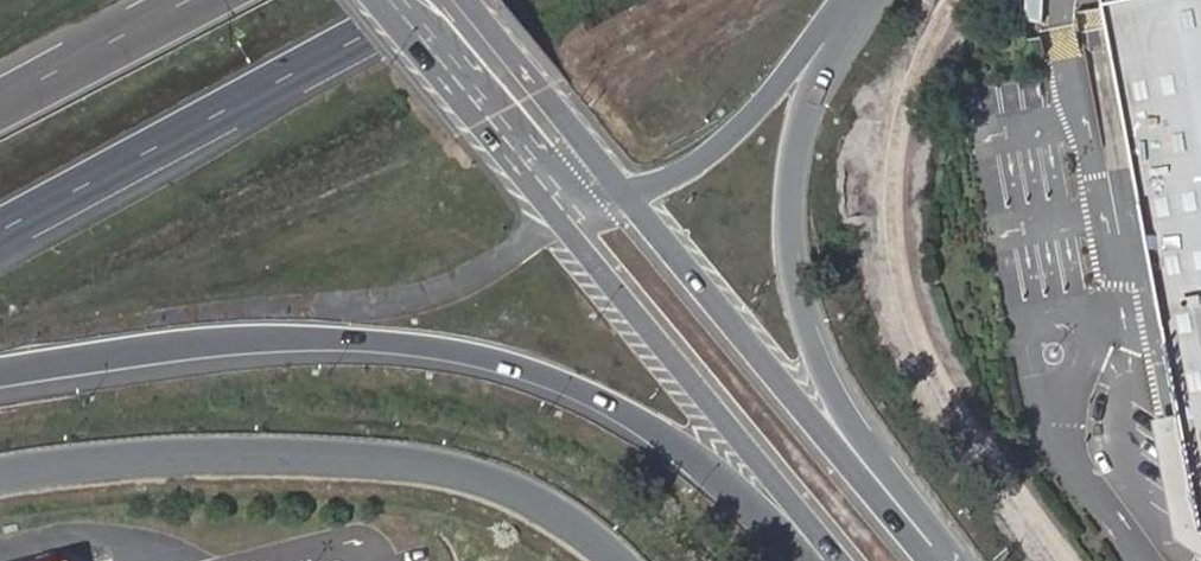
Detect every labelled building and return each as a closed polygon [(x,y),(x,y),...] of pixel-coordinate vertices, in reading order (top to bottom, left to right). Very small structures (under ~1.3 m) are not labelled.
[(1101,8),(1144,0),(1099,0),(1101,8)] [(1101,8),(1200,537),(1200,0),(1144,0),(1101,8)]
